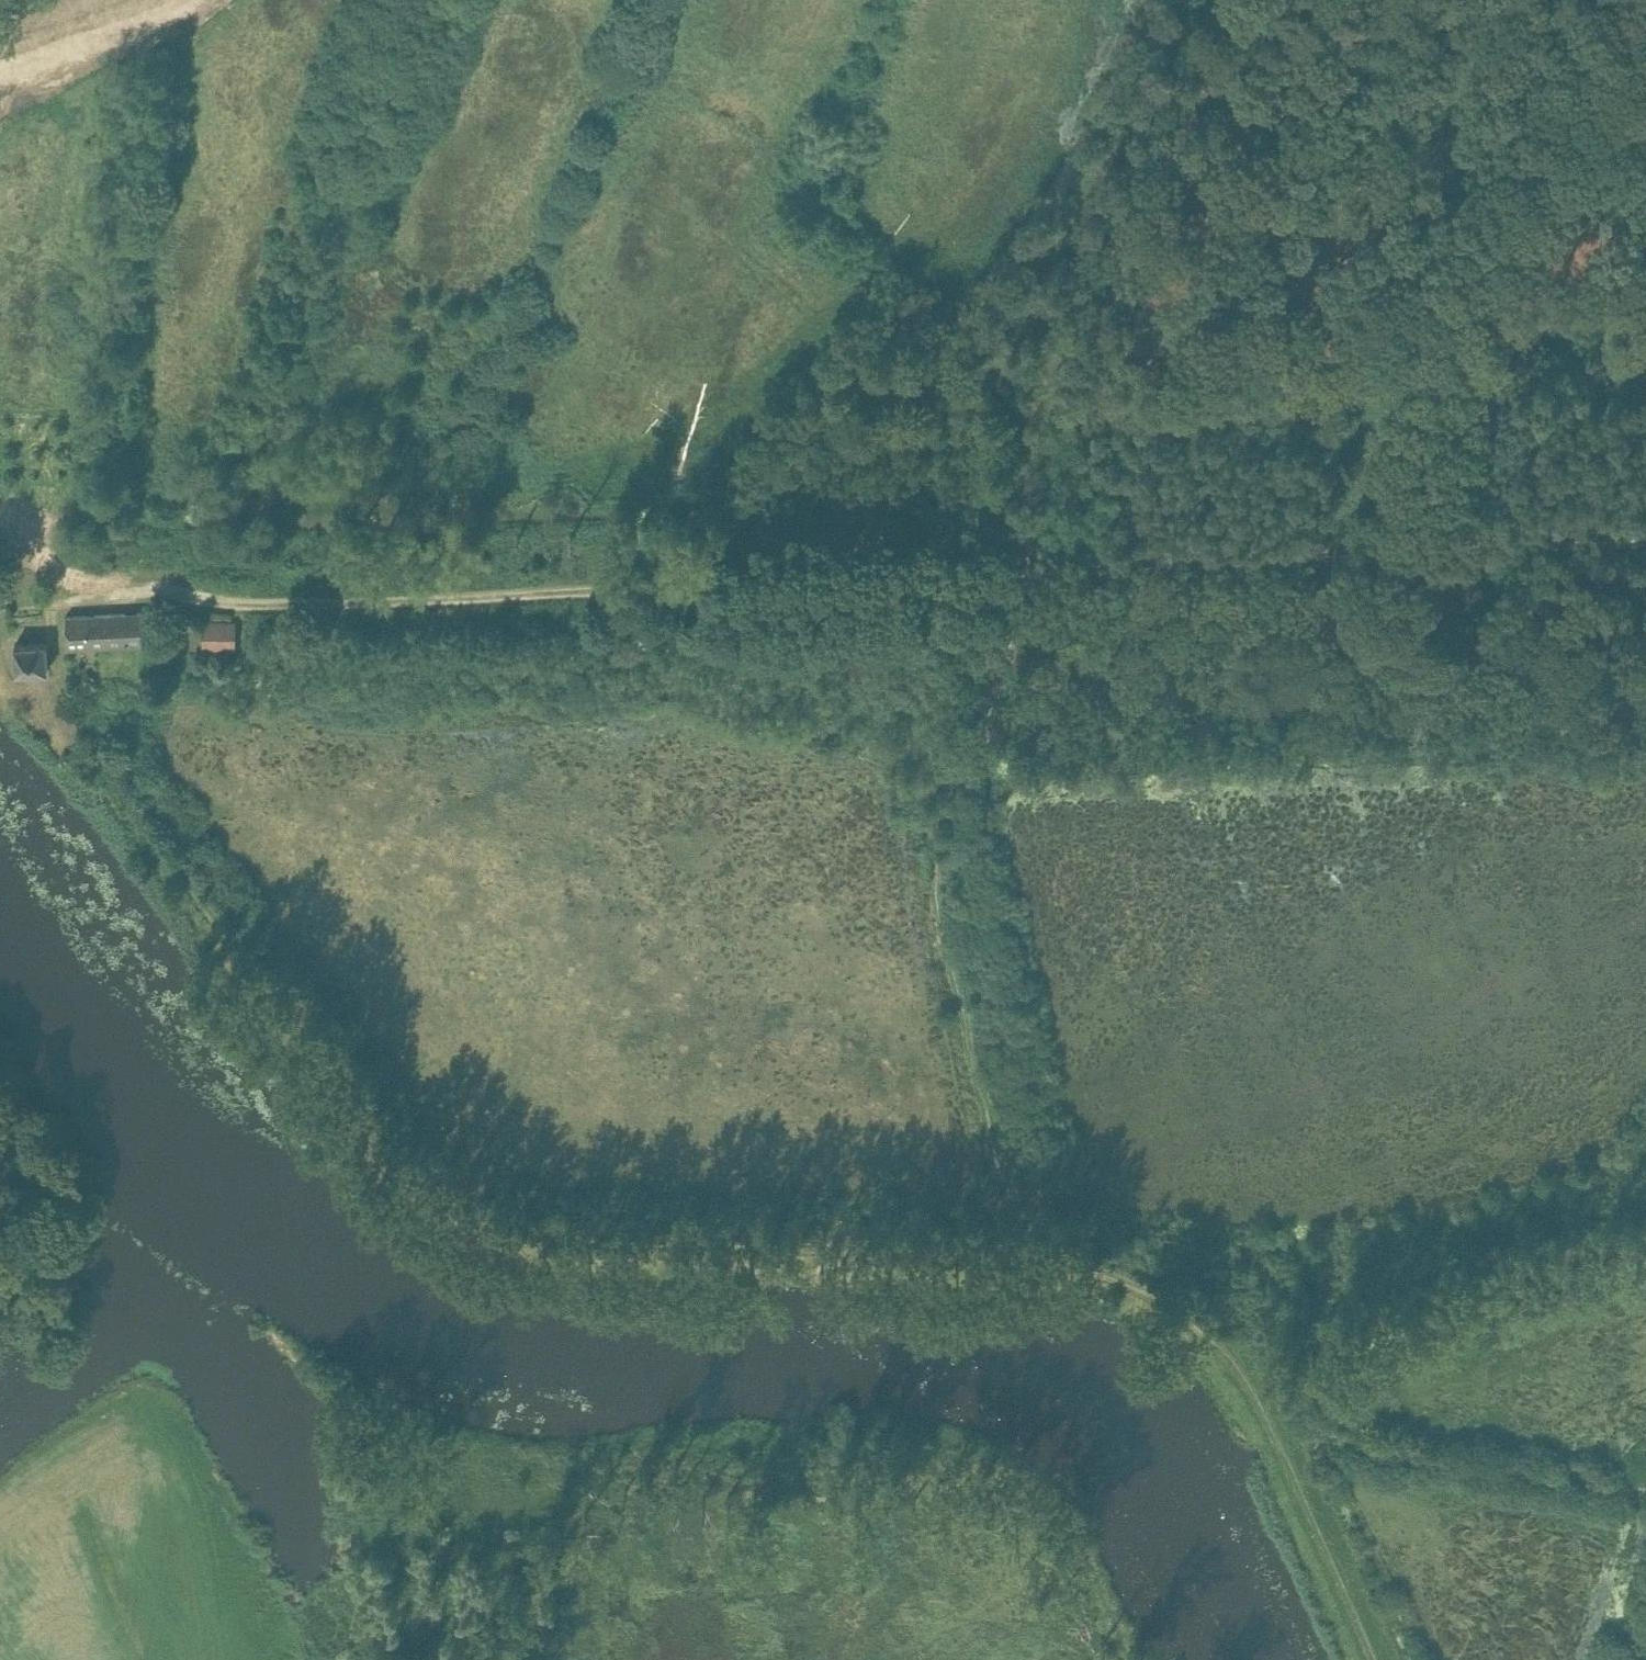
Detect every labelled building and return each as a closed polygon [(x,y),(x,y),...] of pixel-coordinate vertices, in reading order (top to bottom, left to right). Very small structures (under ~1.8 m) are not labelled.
[(67,647),(69,647),(155,643),(154,612),(66,617),(67,647)] [(205,619),(203,649),(237,648),(237,619),(205,619)] [(16,671),(48,670),(46,643),(15,644),(16,671)]
